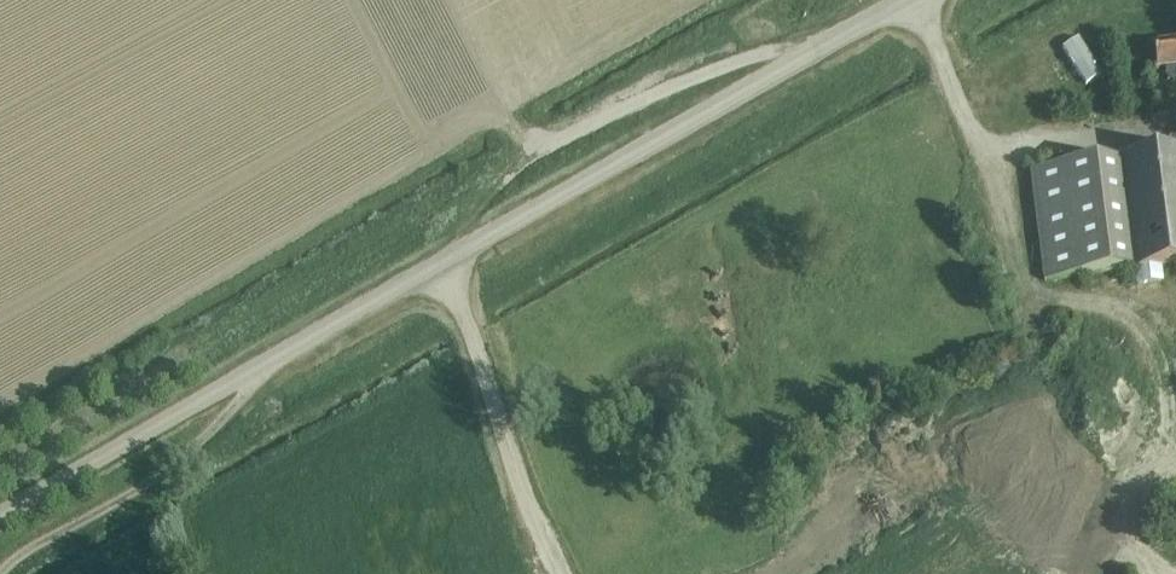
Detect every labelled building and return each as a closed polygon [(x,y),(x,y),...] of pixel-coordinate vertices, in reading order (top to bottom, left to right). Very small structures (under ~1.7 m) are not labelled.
[(1167,66),(1168,78),(1175,77),(1175,41),(1154,44),(1157,68),(1167,66)] [(1032,171),(1046,281),(1136,269),(1159,266),(1175,264),(1175,152),(1032,171)] [(1159,266),(1136,269),(1138,285),(1161,282),(1159,266)]
